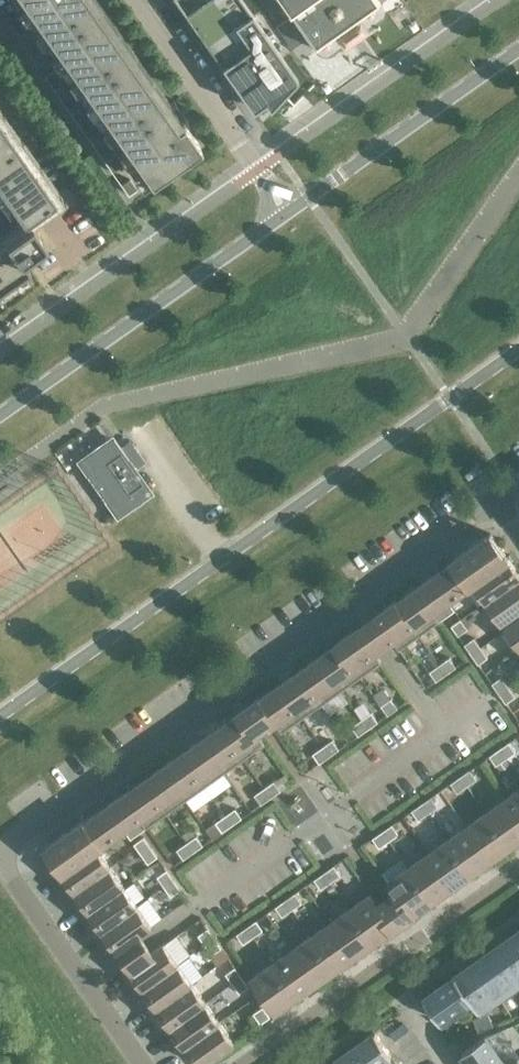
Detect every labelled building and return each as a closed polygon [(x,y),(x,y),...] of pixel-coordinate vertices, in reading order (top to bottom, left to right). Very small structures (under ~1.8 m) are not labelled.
[(150,181),(200,146),(97,0),(23,0),(150,181)] [(184,11),(184,12),(207,45),(208,45),(222,64),(221,64),(252,109),(264,101),(269,106),(297,77),(242,0),(177,0),(184,11)] [(378,4),(378,3),(380,2),(378,0),(277,0),(288,15),(289,14),(313,49),(315,47),(316,49),(317,49),(318,50),(320,50),(322,49),(323,49),(323,48),(324,47),(325,45),(325,44),(325,43),(324,42),(324,41),(342,29),(344,32),(339,35),(344,42),(363,29),(358,21),(353,25),(351,22),(369,9),(370,10),(370,11),(371,11),(372,12),(374,12),(375,11),(376,11),(377,10),(378,9),(379,8),(379,7),(379,6),(378,5),(378,4)] [(63,84),(55,90),(62,100),(70,94),(63,84)] [(80,108),(72,114),(79,124),(87,118),(80,108)] [(29,267),(22,257),(45,241),(31,221),(63,199),(0,110),(0,187),(23,219),(0,235),(0,287),(29,267)] [(97,132),(89,138),(96,148),(104,142),(97,132)] [(114,156),(106,162),(112,172),(120,166),(114,156)] [(130,179),(122,185),(129,194),(137,189),(130,179)] [(115,436),(77,464),(115,518),(152,492),(147,486),(115,436)] [(453,562),(415,589),(432,612),(440,606),(448,601),(475,582),(474,581),(507,557),(491,534),(452,561),(453,562)] [(507,557),(474,581),(475,582),(488,600),(518,578),(518,574),(507,557)] [(488,600),(502,621),(518,609),(518,578),(488,600)] [(439,622),(432,612),(415,589),(397,601),(396,600),(395,601),(419,636),(439,622)] [(419,636),(395,601),(337,642),(361,677),(381,662),(374,652),(392,640),(399,650),(419,636)] [(455,611),(448,601),(440,606),(447,616),(455,611)] [(447,616),(440,606),(432,612),(439,622),(447,616)] [(461,619),(452,626),(459,635),(468,629),(461,619)] [(518,645),(518,620),(507,628),(518,645)] [(474,637),(464,644),(471,653),(481,647),(474,637)] [(361,677),(337,642),(335,643),(336,644),(318,657),(342,690),(361,677)] [(488,657),(481,647),(471,653),(478,663),(488,657)] [(342,690),(318,657),(299,671),(322,704),(342,690)] [(449,658),(440,665),(446,674),(456,667),(449,658)] [(446,674),(440,665),(430,671),(436,681),(446,674)] [(322,704),(299,671),(279,684),(303,718),(322,704)] [(502,677),(493,684),(499,693),(509,687),(502,677)] [(303,718),(279,684),(261,697),(260,696),(244,708),(238,712),(239,713),(221,725),(245,759),(265,744),(258,734),(275,722),(282,732),(303,718)] [(516,697),(509,687),(499,693),(506,703),(516,697)] [(381,706),(388,715),(398,708),(391,699),(381,706)] [(372,712),(362,719),(368,729),(378,722),(372,712)] [(368,729),(362,719),(352,726),(359,735),(368,729)] [(245,759),(221,725),(202,739),(225,773),(245,759)] [(225,773),(202,739),(182,753),(206,786),(225,773)] [(333,740),(323,747),(330,756),(339,749),(333,740)] [(509,742),(499,749),(506,758),(516,752),(509,742)] [(330,756),(323,747),(313,753),(320,763),(330,756)] [(506,758),(499,749),(490,756),(496,765),(506,758)] [(206,786),(182,753),(163,767),(186,800),(206,786)] [(186,800),(163,767),(143,780),(167,814),(186,800)] [(470,770),(461,776),(467,786),(477,779),(470,770)] [(467,786),(461,776),(451,783),(457,793),(467,786)] [(167,814),(143,780),(124,794),(140,817),(147,827),(167,814)] [(275,781),(265,788),(271,797),(281,790),(275,781)] [(271,797),(265,788),(255,795),(262,804),(271,797)] [(506,800),(518,818),(518,791),(506,800)] [(140,817),(124,794),(86,821),(85,819),(47,847),(63,870),(97,847),(97,848),(124,829),(132,823),(140,817)] [(431,797),(422,804),(428,813),(438,806),(431,797)] [(506,800),(487,814),(511,847),(518,841),(518,818),(506,800)] [(428,813),(422,804),(412,811),(419,820),(428,813)] [(236,808),(226,815),(233,824),(242,818),(236,808)] [(511,847),(487,814),(468,828),(491,861),(511,847)] [(233,824),(226,815),(216,822),(223,831),(233,824)] [(147,827),(140,817),(132,823),(139,833),(147,827)] [(139,833),(132,823),(124,829),(131,839),(139,833)] [(393,824),(383,831),(390,841),(399,834),(393,824)] [(491,861),(468,828),(448,841),(472,875),(491,861)] [(390,841),(383,831),(373,838),(380,847),(390,841)] [(197,836),(187,842),(194,852),(203,845),(197,836)] [(151,847),(144,837),(135,844),(142,853),(151,847)] [(472,875),(448,841),(429,855),(452,888),(472,875)] [(194,852),(187,842),(177,849),(184,859),(194,852)] [(97,847),(63,870),(77,890),(110,866),(97,848),(97,847)] [(158,856),(151,847),(142,853),(148,863),(158,856)] [(452,888),(429,855),(409,869),(433,902),(452,888)] [(334,865),(325,872),(331,882),(341,875),(334,865)] [(124,886),(110,866),(77,890),(91,909),(124,886)] [(433,902),(409,869),(389,883),(396,893),(393,895),(379,905),(372,895),(351,910),(375,943),(393,930),(393,931),(399,927),(416,916),(415,915),(433,902)] [(174,879),(167,870),(158,876),(165,886),(174,879)] [(331,882),(325,872),(315,879),(322,888),(331,882)] [(181,889),(174,879),(165,886),(172,896),(181,889)] [(138,905),(124,886),(91,909),(104,928),(138,905)] [(296,893),(286,900),(292,909),(302,902),(296,893)] [(292,909),(286,900),(276,906),(283,916),(292,909)] [(152,925),(138,905),(104,928),(119,949),(120,948),(132,965),(131,966),(145,987),(179,963),(164,943),(155,950),(142,932),(152,925)] [(375,943),(351,910),(332,923),(355,957),(375,943)] [(263,929),(257,920),(247,927),(254,936),(263,929)] [(355,957),(332,923),(312,937),(336,971),(355,957)] [(254,936),(247,927),(237,934),(244,943),(254,936)] [(215,938),(208,928),(199,935),(206,944),(215,938)] [(501,944),(518,969),(518,931),(501,944)] [(336,971),(312,937),(293,951),(316,984),(336,971)] [(222,947),(215,938),(206,944),(213,954),(222,947)] [(495,948),(475,962),(499,996),(518,983),(518,981),(495,948)] [(316,984),(293,951),(273,964),(297,998),(316,984)] [(499,996),(475,962),(456,976),(472,999),(472,1000),(479,1011),(499,996)] [(193,983),(179,963),(145,987),(159,1006),(193,983)] [(297,998),(273,964),(253,979),(276,1012),(297,998)] [(242,977),(236,967),(226,973),(233,983),(242,977)] [(472,999),(456,976),(425,998),(441,1021),(472,1000),(472,999)] [(249,986),(242,977),(233,983),(240,993),(249,986)] [(206,1002),(193,983),(159,1006),(173,1026),(206,1002)] [(220,1022),(206,1002),(173,1026),(186,1045),(220,1022)] [(271,1016),(263,1006),(254,1012),(261,1023),(271,1016)] [(488,1012),(481,1015),(486,1028),(493,1026),(488,1012)] [(486,1028),(481,1015),(474,1018),(479,1031),(486,1028)] [(220,1022),(186,1045),(200,1063),(203,1063),(234,1042),(220,1022)] [(392,1056),(376,1032),(332,1063),(381,1063),(392,1056)] [(471,1063),(506,1063),(486,1035),(463,1052),(471,1063)]
